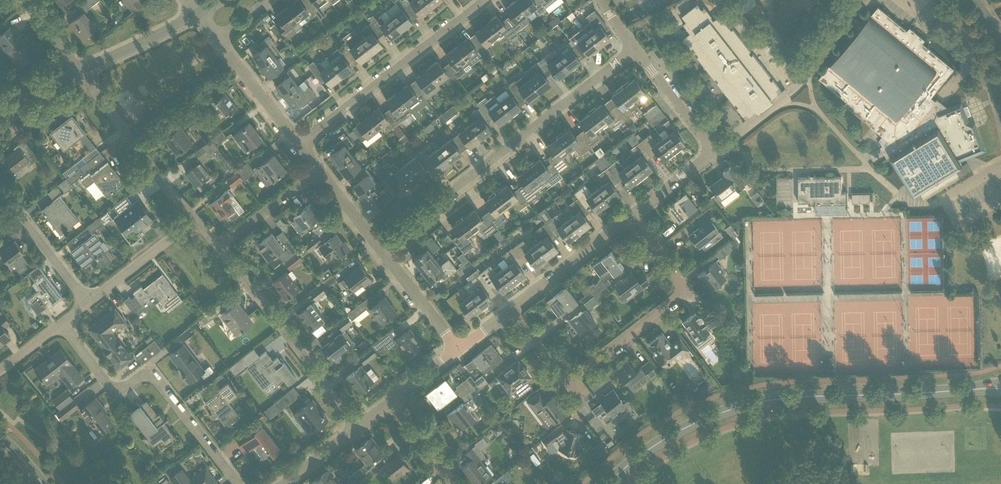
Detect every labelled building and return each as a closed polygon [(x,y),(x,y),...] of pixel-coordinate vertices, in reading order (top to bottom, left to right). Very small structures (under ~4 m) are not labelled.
[(77,5),(81,11),(90,4),(91,6),(99,0),(83,0),(77,5)] [(140,1),(139,0),(125,0),(132,9),(141,2),(140,1)] [(306,0),(304,0),(301,2),(299,0),(296,0),(287,7),(297,20),(309,11),(313,16),(316,13),(306,0)] [(329,0),(306,0),(316,13),(320,19),(326,14),(323,10),(332,3),(329,0)] [(347,2),(353,10),(358,7),(353,0),(350,0),(347,2)] [(402,0),(399,0),(386,10),(391,17),(401,30),(412,22),(409,18),(413,14),(402,0)] [(413,14),(417,11),(421,15),(431,7),(425,0),(412,0),(410,2),(408,0),(402,0),(413,14)] [(516,1),(526,14),(532,9),(537,15),(546,9),(539,0),(516,0),(516,1)] [(546,9),(545,7),(555,0),(539,0),(546,9)] [(526,14),(516,1),(505,9),(513,19),(509,23),(519,36),(519,35),(516,32),(525,25),(520,19),(526,14)] [(743,122),(785,89),(785,88),(782,90),(773,79),(771,80),(769,78),(771,77),(753,54),(751,55),(749,52),(751,51),(733,28),(732,29),(729,27),(731,26),(722,14),(725,12),(725,11),(714,20),(711,17),(712,17),(705,7),(702,9),(697,4),(682,16),(686,21),(683,24),(690,34),(691,33),(694,36),(683,44),(683,45),(686,43),(695,54),(696,53),(698,55),(697,57),(715,80),(716,78),(718,81),(717,82),(735,105),(736,104),(738,106),(737,108),(745,119),(743,121),(743,122)] [(302,27),(297,20),(287,7),(277,15),(285,25),(280,29),(289,41),(291,39),(290,37),(302,27)] [(827,69),(819,78),(838,94),(847,102),(845,104),(871,126),(882,136),(879,140),(882,145),(880,147),(887,158),(890,157),(890,158),(907,184),(914,195),(920,191),(920,192),(924,199),(925,199),(960,177),(971,170),(966,162),(962,165),(960,161),(957,156),(964,153),(970,156),(981,152),(983,145),(977,128),(976,127),(964,123),(967,117),(971,115),(967,106),(963,107),(956,105),(945,109),(935,101),(931,97),(936,92),(954,69),(923,43),(925,40),(915,32),(913,30),(910,27),(907,31),(898,23),(894,20),(878,7),(872,15),(871,14),(865,22),(864,23),(862,25),(859,29),(851,38),(848,42),(835,58),(832,62),(828,66),(829,67),(827,69)] [(588,32),(598,46),(609,38),(601,28),(605,25),(594,10),(585,17),(594,27),(588,32)] [(96,28),(84,12),(70,22),(83,38),(96,28)] [(572,12),(564,18),(569,24),(577,18),(572,12)] [(372,14),(368,18),(371,22),(378,31),(382,28),(390,38),(401,30),(391,17),(384,22),(379,16),(376,18),(372,14)] [(557,15),(553,19),(557,24),(561,20),(557,15)] [(497,16),(486,24),(496,37),(503,32),(510,42),(519,36),(509,23),(504,26),(497,16)] [(855,18),(851,23),(859,29),(862,25),(855,18)] [(553,19),(548,22),(552,27),(557,24),(553,19)] [(361,40),(371,53),(382,45),(377,39),(374,35),(378,31),(371,22),(362,29),(367,35),(361,40)] [(479,36),(474,39),(482,48),(481,49),(488,58),(489,58),(493,54),(486,45),(496,37),(486,24),(484,25),(480,29),(475,32),(476,32),(479,36)] [(0,35),(0,43),(12,59),(11,59),(17,67),(31,61),(24,51),(28,47),(22,39),(20,40),(10,27),(0,35)] [(598,46),(588,32),(583,27),(568,38),(570,40),(580,54),(585,50),(588,54),(592,51),(593,53),(598,50),(597,47),(598,46)] [(355,34),(341,45),(353,61),(357,57),(360,61),(364,58),(369,55),(371,53),(361,40),(356,33),(355,34)] [(259,50),(253,55),(261,66),(274,55),(280,51),(275,45),(276,44),(269,35),(259,42),(263,47),(259,50)] [(458,45),(456,47),(467,60),(481,49),(482,48),(474,39),(470,42),(467,39),(467,38),(463,42),(458,45)] [(570,40),(555,52),(558,55),(569,69),(570,68),(572,70),(577,66),(575,64),(579,61),(576,57),(580,54),(570,40)] [(326,56),(326,57),(331,63),(341,77),(342,76),(344,78),(349,74),(348,71),(352,68),(351,67),(349,64),(353,61),(341,45),(336,49),(337,51),(328,58),(326,57),(326,56)] [(467,60),(456,47),(446,55),(454,65),(449,68),(457,78),(465,71),(463,68),(470,63),(467,60)] [(547,54),(538,60),(546,70),(550,67),(558,77),(569,69),(558,55),(555,52),(554,50),(547,54)] [(262,67),(260,69),(264,74),(266,72),(269,76),(270,76),(273,73),(277,78),(286,71),(282,65),(285,63),(280,57),(277,60),(274,55),(261,66),(262,67)] [(525,74),(539,92),(549,84),(542,74),(546,70),(538,60),(530,67),(534,74),(528,78),(525,74)] [(313,61),(308,65),(318,78),(322,74),(330,85),(341,77),(331,63),(324,68),(319,62),(315,65),(313,61)] [(457,78),(449,68),(445,71),(437,61),(426,70),(437,83),(443,78),(448,85),(457,78)] [(437,83),(426,70),(416,77),(419,81),(415,85),(422,95),(437,83)] [(277,84),(276,85),(279,89),(277,91),(281,96),(283,94),(284,96),(298,85),(290,75),(286,71),(277,78),(280,82),(277,84)] [(486,73),(480,78),(483,82),(489,77),(486,73)] [(539,92),(525,74),(515,82),(514,80),(509,84),(510,85),(521,100),(525,97),(528,101),(539,92)] [(633,78),(622,87),(637,106),(633,100),(638,96),(645,105),(652,99),(645,90),(644,92),(633,78)] [(407,84),(396,93),(412,113),(412,112),(412,111),(426,100),(422,95),(415,85),(411,88),(407,84)] [(303,92),(298,85),(284,96),(292,107),(302,99),(306,103),(316,96),(309,87),(303,92)] [(505,89),(509,94),(499,101),(510,115),(520,107),(517,103),(521,100),(510,85),(505,89)] [(637,106),(622,87),(611,95),(617,103),(612,107),(623,122),(634,114),(631,110),(637,106)] [(210,102),(207,104),(215,115),(220,111),(224,116),(226,115),(237,107),(231,100),(225,91),(210,102)] [(208,92),(195,101),(200,107),(212,97),(208,92)] [(412,113),(396,93),(386,100),(394,111),(390,114),(398,124),(406,117),(412,113)] [(494,95),(487,100),(485,97),(477,103),(479,107),(486,117),(491,113),(499,123),(510,115),(499,101),(494,95)] [(612,107),(607,111),(601,104),(590,112),(600,126),(606,121),(613,130),(623,122),(612,107)] [(656,104),(643,114),(648,120),(661,110),(656,104)] [(398,124),(390,114),(386,117),(378,107),(367,115),(378,129),(384,125),(389,131),(398,124)] [(475,120),(469,125),(480,138),(490,130),(482,120),(486,117),(479,107),(470,114),(475,120)] [(195,117),(187,108),(176,116),(183,126),(195,117)] [(661,110),(648,120),(652,125),(665,115),(661,110)] [(444,112),(439,116),(444,122),(449,118),(447,115),(445,113),(444,112)] [(600,126),(590,112),(579,121),(587,132),(582,136),(591,147),(601,139),(594,130),(600,126)] [(378,129),(367,115),(357,123),(360,127),(355,131),(363,141),(378,129)] [(64,150),(85,133),(72,116),(50,133),(64,150)] [(668,120),(661,125),(668,134),(662,139),(672,152),(684,143),(674,130),(675,129),(668,120)] [(240,144),(246,150),(261,138),(249,122),(236,132),(243,142),(240,144)] [(633,123),(627,127),(628,128),(631,132),(637,128),(634,124),(633,123)] [(480,138),(469,125),(455,136),(462,146),(466,142),(469,146),(480,138)] [(192,142),(180,126),(166,137),(178,153),(192,142)] [(591,147),(582,136),(576,140),(568,129),(557,137),(567,151),(573,147),(580,155),(591,147)] [(212,139),(216,145),(227,137),(222,131),(212,139)] [(405,134),(398,139),(401,144),(408,139),(405,134)] [(638,134),(635,136),(639,142),(639,143),(648,154),(653,150),(661,160),(672,152),(662,139),(656,143),(650,134),(642,140),(638,134)] [(347,149),(353,144),(347,135),(337,143),(341,147),(330,155),(338,166),(352,155),(347,149)] [(462,146),(455,136),(439,148),(450,162),(461,153),(458,149),(462,146)] [(567,151),(557,137),(546,146),(554,157),(549,160),(562,177),(559,172),(568,164),(562,156),(567,151)] [(211,139),(203,145),(207,150),(211,156),(220,150),(211,139)] [(28,166),(39,158),(25,140),(17,146),(19,148),(2,161),(13,174),(26,164),(28,166)] [(648,154),(639,143),(629,151),(636,159),(630,164),(640,177),(651,169),(643,158),(648,154)] [(203,145),(191,155),(195,160),(207,150),(203,145)] [(96,147),(86,155),(82,158),(86,163),(89,161),(90,160),(100,152),(96,147)] [(428,147),(420,153),(427,162),(432,159),(440,169),(450,162),(439,148),(433,153),(428,147)] [(612,150),(595,158),(600,168),(617,160),(612,150)] [(90,160),(89,161),(93,166),(104,158),(100,152),(90,160)] [(427,162),(420,153),(406,165),(416,178),(417,176),(419,179),(424,175),(422,173),(426,170),(423,166),(427,162)] [(273,155),(257,167),(261,173),(269,183),(286,169),(278,159),(274,154),(273,155)] [(340,167),(338,169),(341,173),(343,172),(347,176),(350,173),(354,178),(364,170),(352,155),(338,166),(340,167)] [(562,177),(549,160),(549,161),(552,166),(547,170),(539,159),(529,167),(539,181),(545,177),(551,185),(562,177)] [(193,166),(185,171),(195,184),(197,183),(202,189),(208,184),(215,179),(202,163),(200,160),(197,163),(193,166)] [(640,177),(630,164),(624,169),(617,160),(607,168),(615,179),(621,175),(629,186),(640,177)] [(75,171),(67,178),(71,183),(93,166),(89,161),(86,163),(78,169),(75,171)] [(237,170),(236,170),(238,172),(243,179),(244,180),(251,175),(248,170),(252,167),(248,162),(237,170)] [(394,163),(390,166),(387,162),(382,166),(389,174),(393,179),(397,176),(405,186),(416,178),(406,165),(399,170),(394,163)] [(74,163),(63,173),(67,178),(75,171),(78,169),(74,163)] [(90,173),(81,180),(87,187),(95,181),(103,191),(107,197),(124,183),(121,179),(108,163),(92,176),(90,173)] [(709,186),(720,201),(721,200),(724,205),(739,193),(737,191),(739,189),(743,186),(745,185),(749,181),(746,177),(740,169),(735,173),(731,166),(723,173),(725,175),(710,186),(709,186)] [(539,181),(529,167),(517,176),(526,187),(520,191),(529,202),(540,194),(533,186),(539,181)] [(366,168),(364,170),(354,178),(357,182),(353,185),(356,189),(354,191),(358,196),(360,194),(362,195),(375,185),(378,183),(366,168)] [(615,179),(607,168),(596,176),(603,185),(597,189),(607,202),(618,194),(610,183),(615,179)] [(232,187),(243,179),(238,172),(227,181),(232,187)] [(393,179),(389,174),(383,178),(387,183),(393,179)] [(841,177),(836,177),(798,178),(798,203),(815,202),(815,204),(848,204),(848,192),(842,192),(841,177)] [(66,178),(58,184),(65,192),(73,186),(71,183),(67,178),(66,178)] [(529,202),(520,191),(515,195),(507,184),(496,192),(506,206),(511,201),(518,210),(529,202)] [(58,185),(49,191),(54,198),(63,192),(58,185)] [(375,185),(362,195),(370,206),(374,202),(378,207),(393,195),(386,186),(380,191),(375,185)] [(574,193),(573,193),(577,198),(578,197),(583,204),(588,200),(590,203),(590,204),(596,211),(602,207),(607,202),(597,189),(591,194),(584,185),(574,193)] [(217,198),(210,203),(216,210),(214,211),(218,217),(220,215),(221,217),(226,212),(232,219),(239,214),(228,200),(233,196),(228,190),(221,195),(220,193),(216,197),(217,198)] [(506,206),(496,192),(484,201),(493,212),(488,217),(496,228),(506,220),(499,211),(506,206)] [(764,201),(758,192),(751,198),(757,206),(764,201)] [(678,224),(697,209),(685,194),(666,209),(678,224)] [(60,196),(41,210),(49,220),(51,219),(62,234),(73,225),(75,227),(81,223),(76,216),(60,196)] [(120,214),(114,219),(123,230),(121,232),(131,244),(141,236),(138,232),(153,220),(137,200),(133,204),(126,196),(114,206),(120,214)] [(577,198),(567,206),(573,214),(568,218),(580,234),(579,232),(584,228),(590,224),(584,216),(581,213),(586,209),(585,207),(583,204),(578,197),(577,198)] [(702,212),(714,202),(710,198),(698,207),(702,212)] [(296,219),(291,223),(299,233),(310,224),(314,229),(312,231),(316,237),(318,236),(330,227),(325,221),(323,222),(319,217),(320,217),(310,203),(294,216),(296,219)] [(474,210),(463,218),(473,231),(479,227),(485,236),(496,228),(488,217),(483,221),(474,210)] [(106,212),(98,218),(104,225),(112,219),(106,212)] [(703,224),(689,235),(698,246),(718,230),(711,221),(714,219),(709,212),(699,220),(703,224)] [(538,214),(532,218),(536,223),(542,219),(538,214)] [(555,214),(545,222),(554,234),(559,230),(567,241),(578,233),(580,235),(580,234),(568,218),(562,223),(555,214)] [(104,225),(98,218),(87,227),(91,232),(98,228),(107,240),(112,236),(104,225)] [(276,222),(280,227),(284,223),(281,218),(276,222)] [(473,231),(463,218),(452,227),(461,238),(455,242),(463,253),(474,245),(467,236),(473,231)] [(738,220),(733,223),(736,229),(741,227),(738,220)] [(554,234),(545,222),(534,230),(541,239),(535,244),(547,260),(548,260),(546,258),(557,249),(549,239),(554,234)] [(730,223),(725,227),(733,238),(738,233),(730,223)] [(102,242),(96,233),(71,252),(83,268),(94,259),(101,268),(113,258),(107,250),(105,252),(99,245),(102,242)] [(289,239),(281,245),(272,233),(257,245),(269,261),(278,254),(284,262),(298,251),(289,239)] [(335,234),(323,244),(316,249),(320,254),(323,252),(329,260),(332,257),(335,260),(350,249),(344,242),(341,244),(339,240),(340,240),(335,234)] [(510,234),(505,238),(509,242),(514,238),(510,234)] [(318,236),(316,237),(305,246),(309,251),(322,241),(318,236)] [(430,253),(439,246),(431,236),(420,245),(424,251),(414,259),(422,270),(435,260),(430,253)] [(0,245),(0,253),(9,264),(13,261),(18,267),(16,269),(20,274),(28,268),(24,264),(27,261),(22,254),(24,252),(22,249),(24,247),(22,244),(19,246),(15,240),(12,242),(9,238),(0,245)] [(504,238),(500,242),(503,246),(508,243),(504,238)] [(547,260),(535,244),(529,248),(522,240),(512,248),(521,260),(526,255),(535,266),(546,258),(547,260)] [(736,246),(731,240),(714,253),(719,259),(736,246)] [(521,260),(512,248),(501,256),(508,265),(502,269),(514,285),(515,285),(513,283),(524,274),(516,264),(521,260)] [(592,266),(601,277),(595,285),(592,283),(587,287),(593,295),(606,286),(610,282),(607,279),(622,267),(617,261),(619,259),(619,258),(620,258),(619,257),(619,256),(618,256),(617,256),(615,257),(610,252),(592,266)] [(298,254),(286,263),(290,268),(302,259),(298,254)] [(435,260),(422,270),(431,281),(441,273),(446,278),(457,270),(448,258),(440,265),(435,260)] [(705,271),(704,270),(697,276),(704,285),(706,283),(710,289),(726,278),(721,272),(723,270),(716,261),(708,267),(709,268),(705,271)] [(490,265),(479,273),(488,285),(494,281),(496,284),(500,289),(502,292),(507,287),(513,283),(514,285),(502,269),(498,264),(493,269),(490,265)] [(40,289),(26,299),(37,313),(42,309),(45,313),(49,310),(48,309),(63,297),(62,297),(38,266),(28,273),(40,289)] [(360,266),(344,278),(357,294),(365,288),(364,287),(372,281),(360,266)] [(299,287),(287,272),(273,283),(285,298),(299,287)] [(479,273),(468,281),(475,290),(469,294),(481,308),(480,309),(482,311),(488,306),(486,304),(491,300),(490,298),(486,292),(483,289),(488,285),(479,273)] [(636,279),(631,273),(615,285),(624,297),(640,285),(642,287),(648,283),(641,274),(636,279)] [(156,294),(168,310),(182,300),(176,293),(175,294),(168,285),(169,284),(162,274),(143,289),(142,287),(134,293),(142,304),(156,294)] [(337,280),(333,274),(323,282),(327,287),(337,280)] [(584,295),(578,300),(582,304),(593,295),(587,287),(584,283),(578,287),(584,295)] [(322,285),(311,294),(316,300),(327,291),(322,285)] [(611,292),(606,286),(593,295),(598,302),(611,292)] [(558,317),(577,302),(565,287),(546,302),(558,317)] [(464,299),(458,291),(446,299),(455,311),(461,306),(469,317),(480,309),(481,308),(469,294),(464,299)] [(582,304),(578,307),(581,311),(584,309),(587,312),(599,303),(598,302),(593,295),(582,304)] [(141,306),(138,308),(129,296),(124,301),(136,316),(144,310),(141,306)] [(371,296),(362,303),(361,303),(347,314),(352,320),(366,309),(367,310),(369,309),(381,324),(396,312),(385,298),(377,303),(371,296)] [(204,316),(200,319),(204,324),(224,309),(220,303),(204,316)] [(226,311),(221,315),(237,335),(253,323),(247,315),(239,305),(237,303),(232,307),(226,311)] [(315,309),(311,303),(298,314),(304,322),(303,323),(309,330),(322,320),(314,310),(315,309)] [(96,323),(88,329),(96,339),(103,349),(104,348),(119,368),(132,358),(124,347),(120,349),(113,341),(116,338),(112,333),(117,328),(118,329),(120,327),(121,327),(123,327),(126,325),(126,323),(126,322),(115,308),(110,312),(109,311),(106,314),(106,315),(100,319),(96,323)] [(587,312),(584,309),(581,311),(570,320),(580,333),(595,321),(587,312)] [(0,341),(1,342),(3,341),(4,342),(10,337),(3,328),(9,323),(0,311),(0,341)] [(715,338),(710,331),(709,330),(718,323),(709,311),(701,317),(701,316),(699,316),(698,316),(697,315),(694,317),(692,315),(682,322),(691,334),(689,336),(699,350),(715,338)] [(347,317),(338,324),(343,331),(352,323),(347,317)] [(609,318),(604,322),(607,327),(612,323),(609,318)] [(322,325),(313,331),(317,336),(326,330),(322,325)] [(190,326),(177,336),(182,342),(195,332),(190,326)] [(738,328),(732,331),(735,339),(742,336),(738,328)] [(389,332),(385,335),(371,346),(376,352),(385,345),(389,349),(397,343),(407,356),(421,345),(414,336),(413,337),(408,331),(409,329),(395,340),(389,332)] [(340,334),(322,348),(331,359),(348,346),(349,347),(355,343),(353,342),(345,331),(340,334)] [(660,365),(668,358),(672,356),(675,360),(689,350),(680,338),(671,345),(668,341),(665,342),(660,335),(648,344),(655,354),(653,356),(660,365)] [(143,363),(161,348),(155,340),(142,350),(145,353),(139,357),(143,363)] [(203,370),(183,344),(170,355),(184,373),(182,375),(183,376),(184,376),(189,383),(200,374),(204,379),(214,371),(209,365),(203,370)] [(491,345),(468,362),(473,368),(477,365),(484,374),(503,359),(491,345)] [(372,348),(360,357),(365,363),(377,354),(372,348)] [(60,374),(70,388),(82,378),(60,350),(52,356),(53,358),(39,369),(38,367),(35,369),(46,384),(60,374)] [(242,357),(228,367),(235,376),(245,368),(262,390),(274,381),(277,385),(278,385),(284,380),(288,385),(296,378),(284,362),(282,363),(277,357),(265,367),(257,358),(256,355),(255,355),(246,363),(243,360),(244,359),(242,357)] [(835,357),(823,357),(823,372),(836,372),(835,357)] [(635,364),(632,367),(627,360),(614,370),(622,381),(624,380),(631,388),(637,382),(640,386),(658,372),(649,361),(639,369),(635,364)] [(517,361),(497,376),(510,392),(512,391),(513,391),(516,396),(517,397),(530,386),(526,380),(530,377),(517,361)] [(732,363),(733,380),(743,379),(742,362),(732,363)] [(365,372),(361,366),(346,378),(358,394),(373,382),(378,378),(371,368),(365,372)] [(221,373),(212,380),(217,386),(226,379),(221,373)] [(473,388),(485,379),(482,375),(474,381),(470,376),(466,379),(473,388)] [(237,377),(232,380),(236,385),(240,382),(237,377)] [(710,386),(714,383),(710,378),(707,381),(703,380),(698,384),(697,388),(693,390),(698,396),(702,392),(701,391),(703,391),(708,387),(709,385),(710,386)] [(454,391),(446,380),(427,394),(438,410),(459,394),(462,397),(473,388),(466,379),(456,387),(457,389),(454,391)] [(485,379),(473,388),(477,392),(481,389),(489,383),(485,379)] [(218,389),(219,390),(205,402),(213,412),(212,413),(215,417),(217,415),(222,422),(226,427),(238,418),(233,413),(236,411),(228,401),(238,394),(228,381),(218,389)] [(473,388),(462,397),(462,398),(462,397),(466,402),(472,398),(479,406),(484,402),(481,397),(477,392),(473,388)] [(481,389),(477,392),(481,397),(485,394),(481,389)] [(601,402),(591,410),(596,417),(606,409),(608,411),(611,415),(613,418),(621,412),(622,413),(631,406),(633,405),(622,391),(624,394),(620,397),(617,394),(613,389),(604,396),(603,394),(597,398),(601,402)] [(53,400),(60,409),(72,399),(66,390),(53,400)] [(539,392),(531,398),(527,401),(547,427),(553,422),(558,419),(566,413),(553,396),(547,401),(539,392)] [(286,394),(274,403),(279,411),(291,401),(286,394)] [(80,410),(99,434),(113,423),(99,406),(101,405),(95,398),(80,410)] [(57,413),(61,419),(78,407),(74,400),(57,413)] [(312,400),(298,411),(293,414),(309,434),(328,420),(312,400)] [(161,439),(166,446),(176,438),(164,422),(168,420),(167,419),(163,422),(160,418),(161,417),(159,414),(157,415),(146,401),(141,406),(137,401),(136,401),(140,406),(130,414),(146,435),(145,436),(152,446),(161,439)] [(476,419),(463,403),(447,415),(459,431),(476,419)] [(504,430),(498,422),(490,428),(496,436),(504,430)] [(547,446),(560,436),(562,437),(558,449),(559,449),(559,450),(569,453),(569,455),(574,457),(576,455),(577,455),(579,448),(582,446),(586,448),(590,444),(583,435),(566,429),(561,424),(541,439),(547,446)] [(254,432),(255,433),(239,446),(240,446),(242,445),(247,451),(244,452),(245,453),(254,446),(263,458),(261,460),(271,453),(273,455),(280,450),(262,426),(254,432)] [(363,459),(367,464),(383,453),(371,437),(357,448),(365,457),(363,459)] [(472,448),(464,454),(465,454),(470,460),(464,465),(467,469),(465,471),(475,483),(481,480),(483,482),(491,476),(494,473),(487,465),(483,468),(478,461),(485,456),(480,450),(488,444),(483,437),(474,444),(475,445),(472,448)] [(530,449),(526,452),(536,465),(540,462),(533,452),(530,449)] [(394,458),(383,467),(393,479),(402,471),(405,474),(409,470),(399,458),(396,460),(394,458)] [(375,464),(368,470),(364,473),(369,479),(380,471),(375,464)] [(361,467),(349,476),(353,481),(364,473),(368,470),(364,465),(361,467)] [(175,483),(218,483),(206,468),(190,481),(181,470),(171,478),(175,483)] [(327,471),(311,483),(337,483),(327,471)] [(505,483),(513,478),(507,471),(490,483),(506,483),(505,483)] [(349,476),(338,483),(339,483),(349,483),(353,481),(349,476)]
